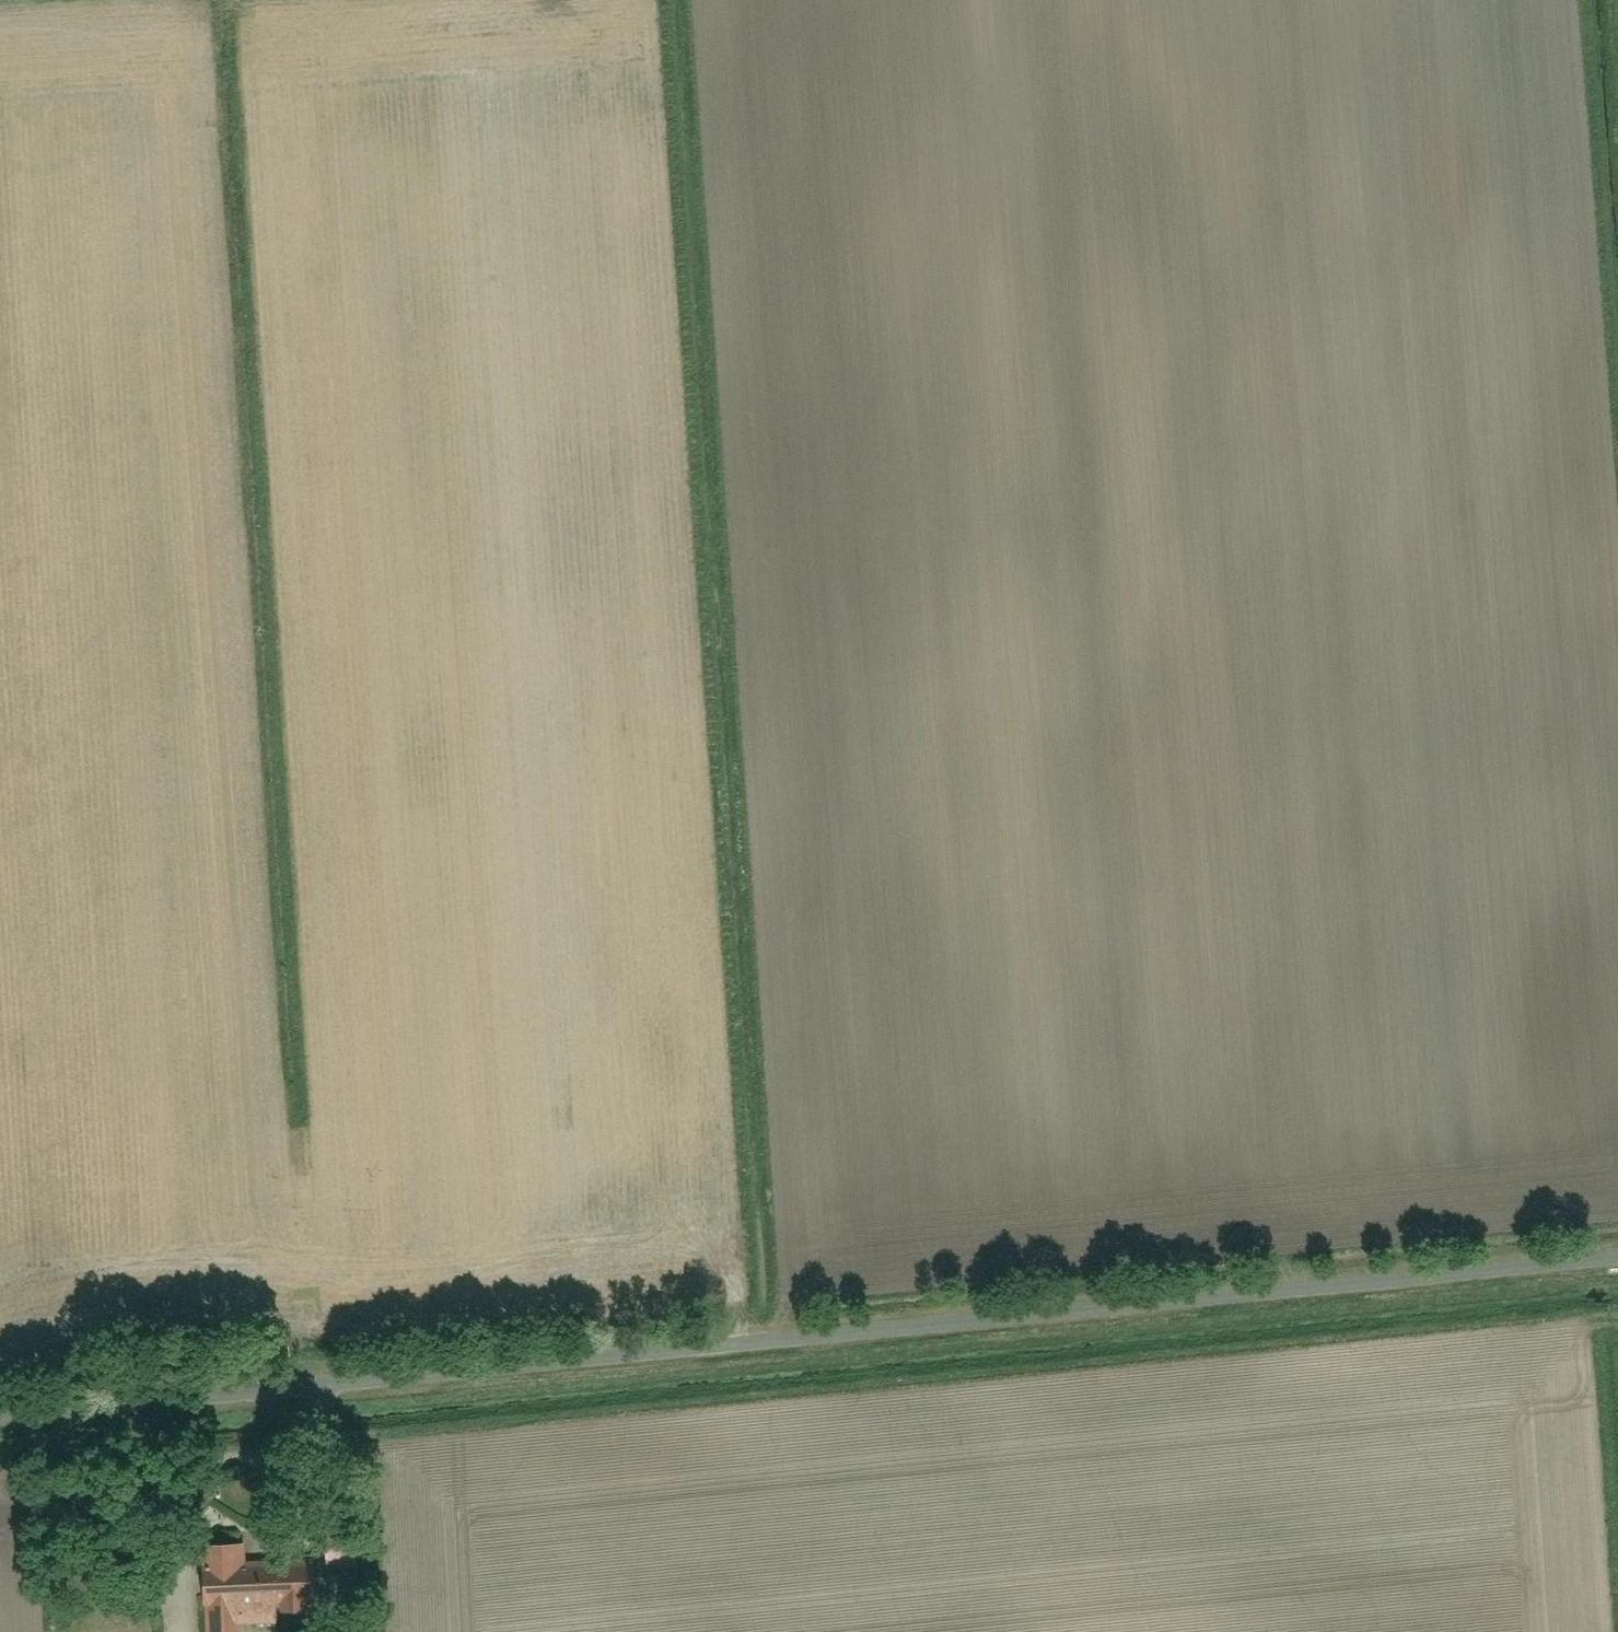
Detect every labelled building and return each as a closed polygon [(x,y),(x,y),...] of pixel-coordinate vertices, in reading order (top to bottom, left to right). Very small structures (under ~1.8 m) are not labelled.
[(324,1523),(323,1572),(357,1573),(359,1525),(324,1523)] [(235,1624),(274,1622),(273,1614),(307,1612),(306,1602),(314,1602),(312,1558),(243,1561),(243,1546),(196,1548),(199,1609),(202,1608),(203,1631),(235,1631),(235,1624)]
